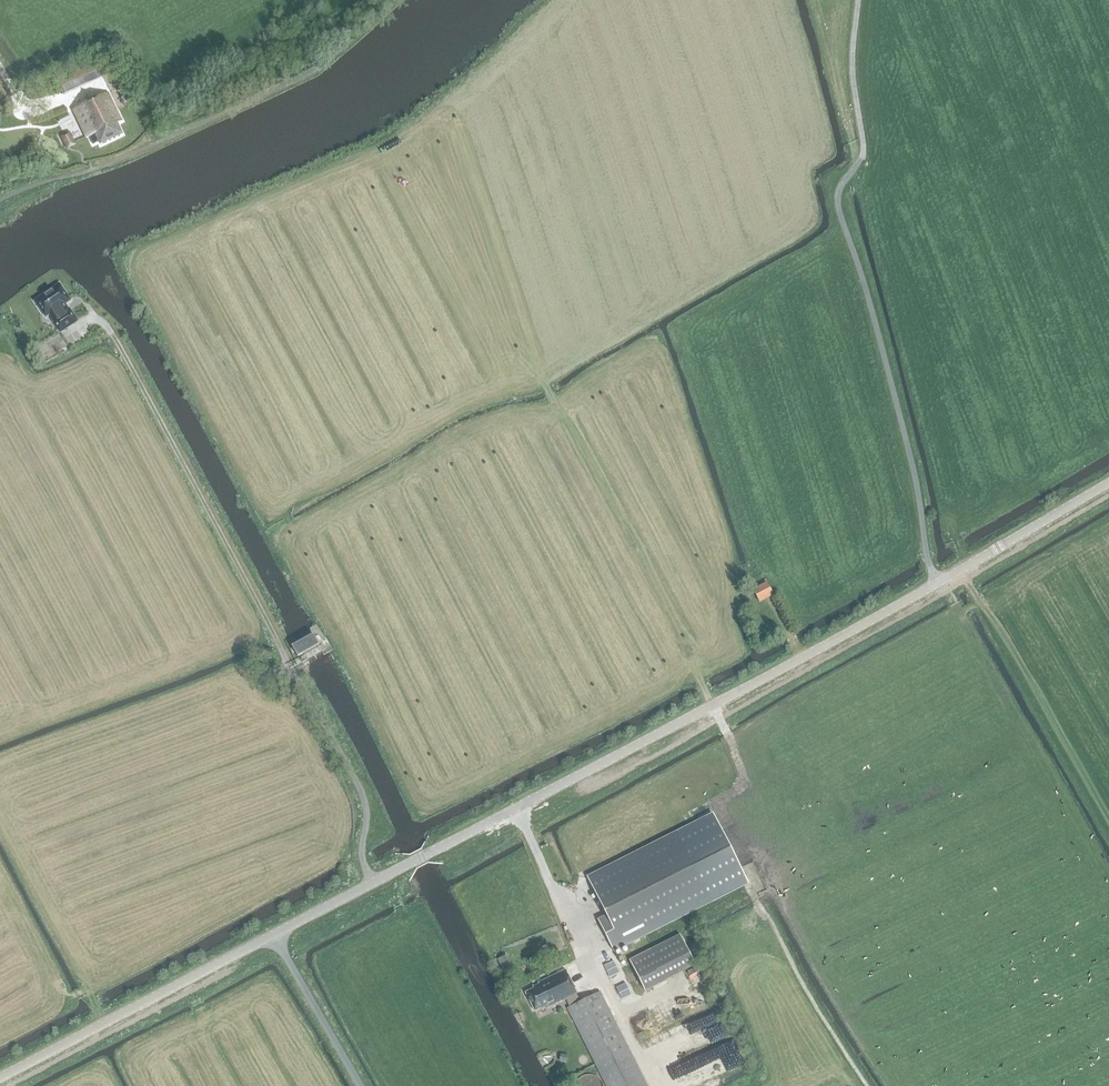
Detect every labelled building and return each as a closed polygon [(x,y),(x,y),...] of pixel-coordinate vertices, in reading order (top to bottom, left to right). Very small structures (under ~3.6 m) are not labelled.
[(85,66),(92,81),(103,76),(96,61),(85,66)] [(100,145),(122,134),(117,123),(121,121),(108,93),(73,110),(86,138),(89,137),(93,144),(99,141),(100,145)] [(67,150),(77,146),(70,131),(60,135),(67,150)] [(45,294),(35,301),(45,316),(50,312),(55,320),(54,320),(61,331),(76,320),(69,310),(64,303),(69,300),(59,285),(52,290),(52,289),(44,293),(45,294)] [(41,344),(49,359),(67,348),(59,334),(41,344)] [(31,346),(39,362),(44,359),(35,343),(31,346)] [(753,590),(759,601),(773,593),(767,583),(753,590)] [(297,657),(319,645),(313,634),(291,646),(297,657)] [(711,902),(677,836),(588,880),(606,917),(598,922),(612,951),(711,902)] [(629,961),(644,991),(695,965),(680,935),(629,961)] [(506,958),(499,959),(501,967),(508,966),(506,958)] [(605,1085),(647,1085),(600,992),(579,1002),(575,992),(576,992),(564,969),(535,983),(537,987),(525,993),(535,1013),(547,1006),(548,1008),(564,1000),(568,1008),(566,1009),(605,1085)] [(561,1054),(559,1062),(566,1063),(568,1055),(561,1054)]
